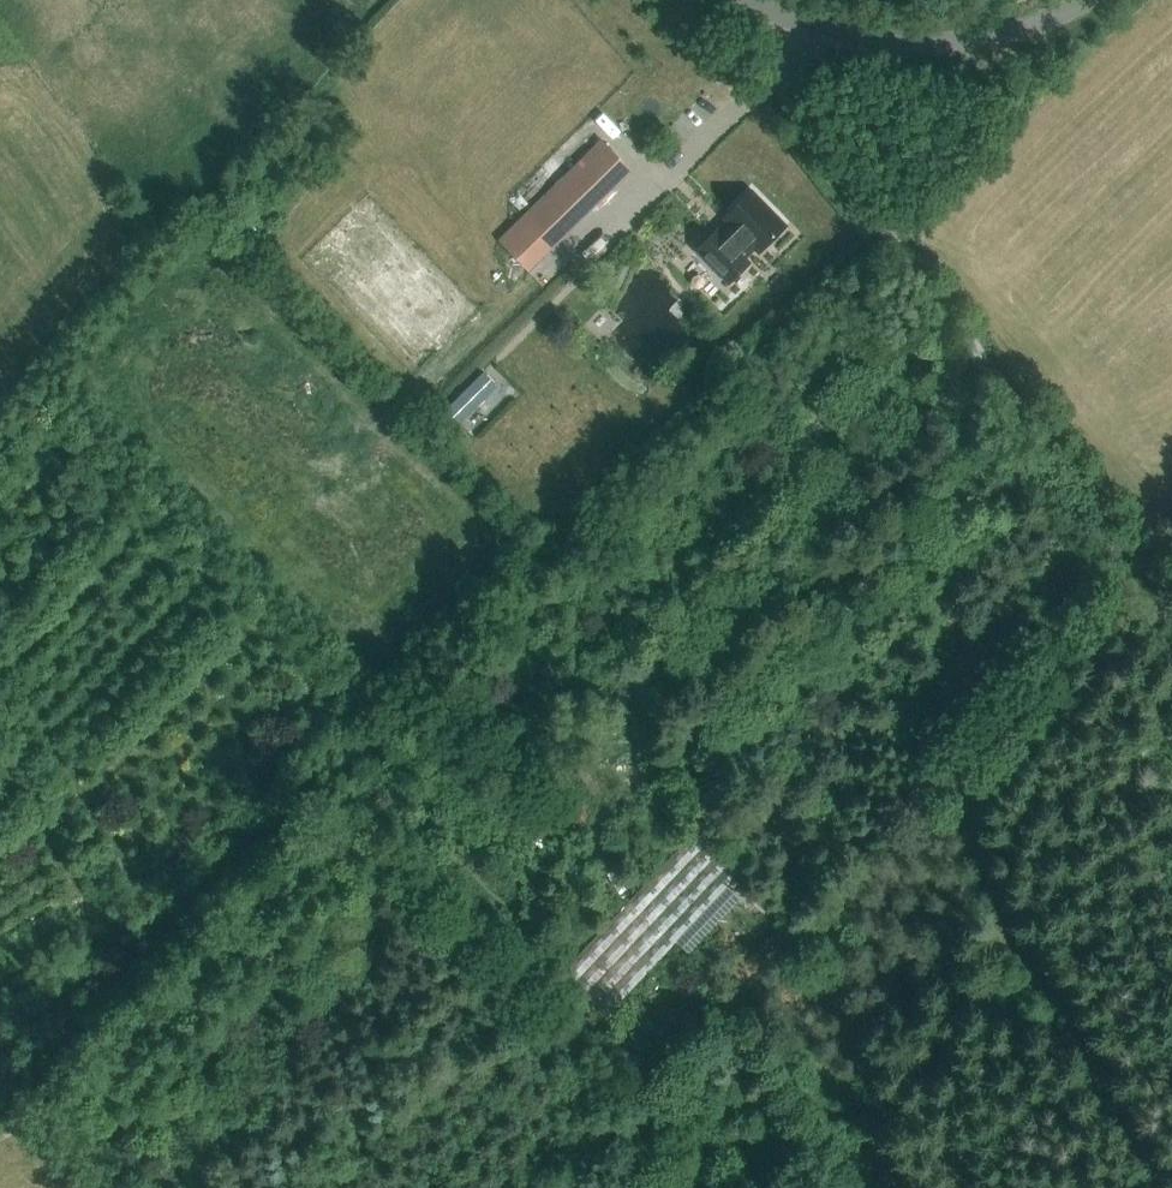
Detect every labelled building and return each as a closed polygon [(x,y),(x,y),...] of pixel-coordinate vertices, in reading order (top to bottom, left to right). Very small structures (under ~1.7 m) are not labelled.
[(602,139),(528,211),(555,239),(629,167),(602,139)] [(700,244),(696,249),(728,281),(748,261),(743,257),(754,247),(758,251),(785,225),(751,189),(724,216),(730,223),(720,233),(716,229),(711,233),(709,231),(698,241),(700,244)] [(566,969),(610,1011),(749,865),(705,823),(566,969)]
